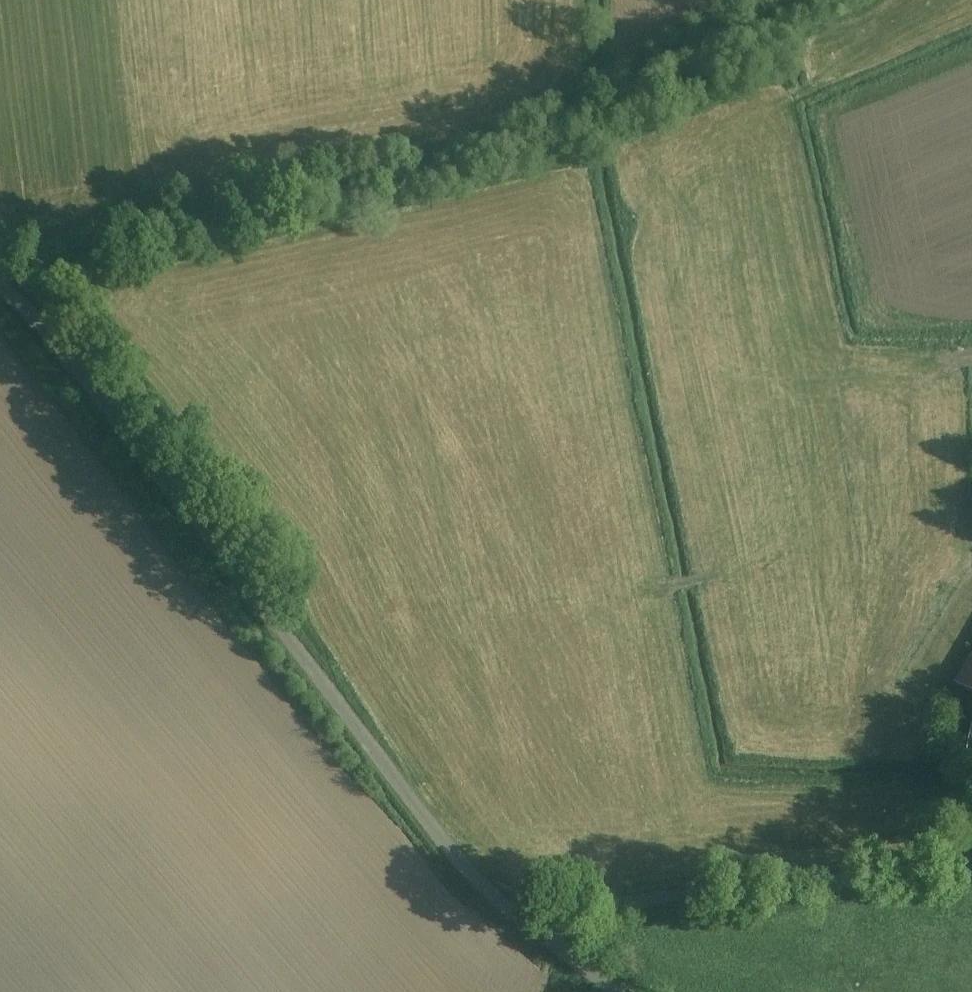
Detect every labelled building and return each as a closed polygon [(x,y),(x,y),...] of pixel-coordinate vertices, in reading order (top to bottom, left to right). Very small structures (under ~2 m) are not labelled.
[(958,685),(971,694),(971,661),(958,685)]
